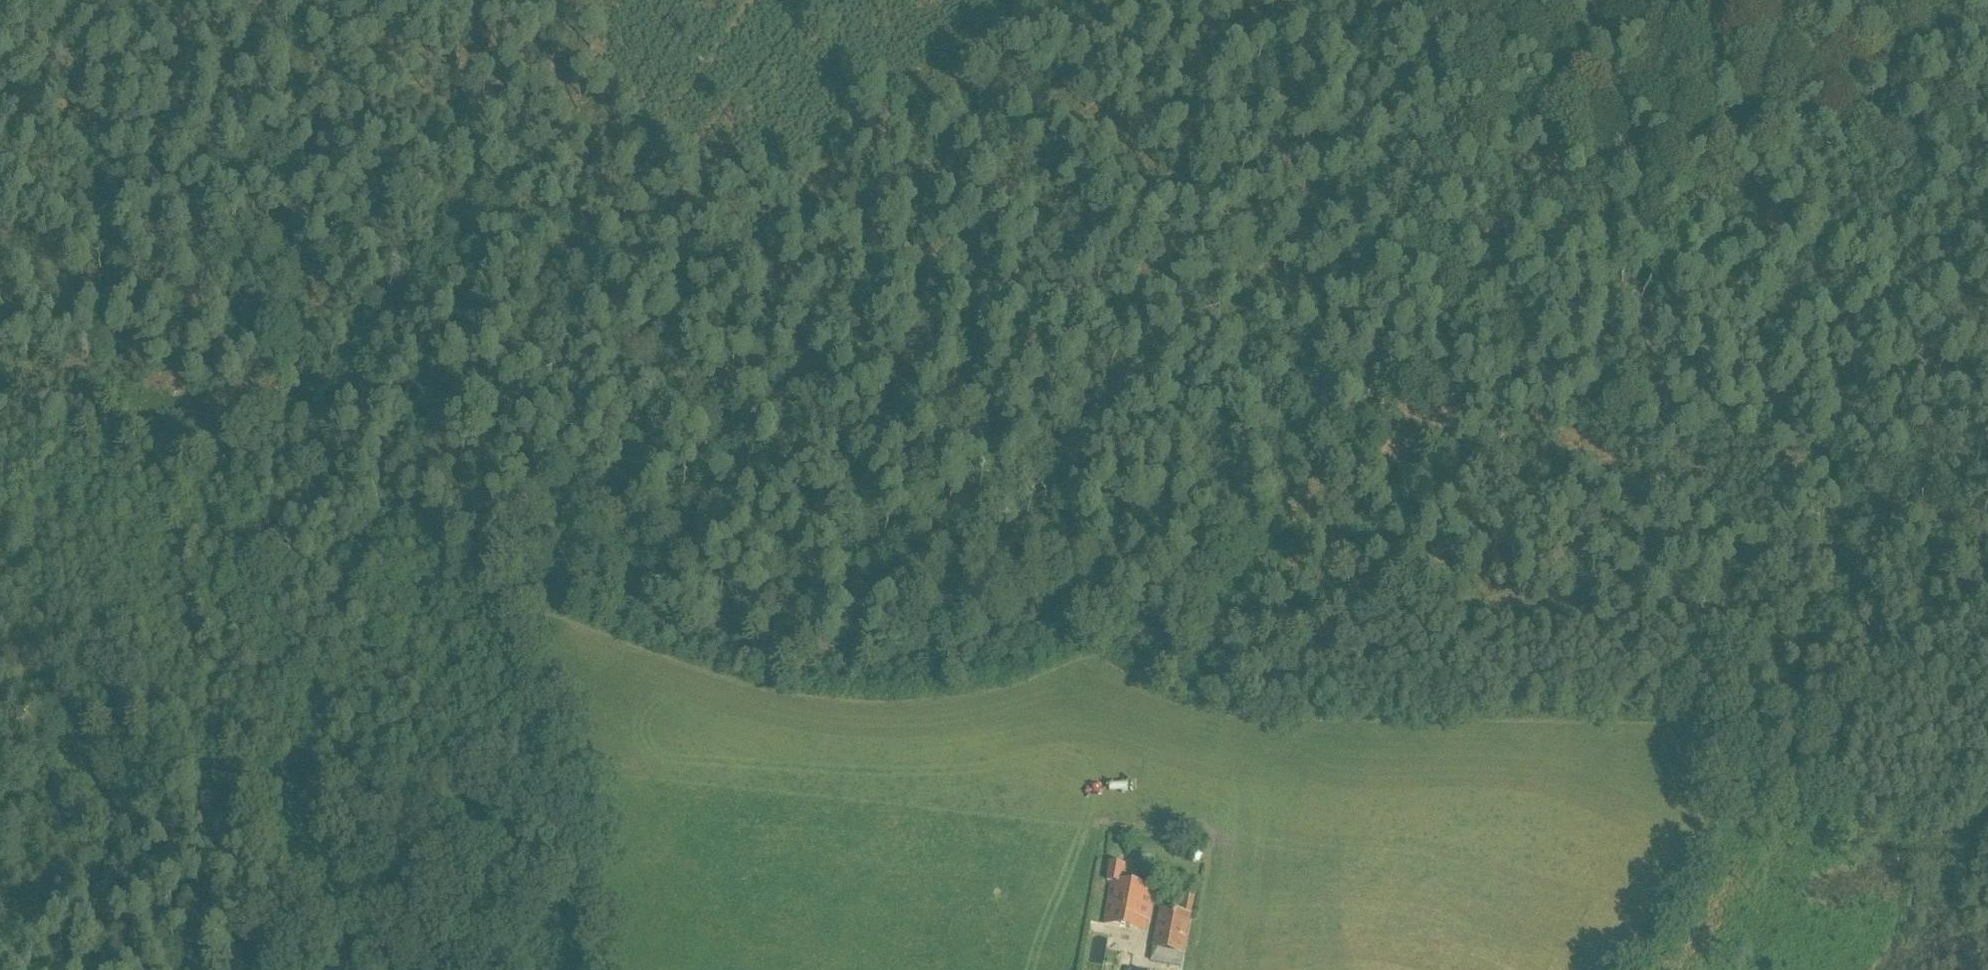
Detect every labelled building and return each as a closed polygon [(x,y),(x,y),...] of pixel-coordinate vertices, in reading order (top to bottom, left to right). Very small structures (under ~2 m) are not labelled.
[(1198,852),(1192,852),(1189,858),(1192,863),(1198,863),(1201,857),(1198,852)] [(1149,919),(1150,911),(1154,889),(1123,883),(1126,866),(1109,863),(1105,882),(1112,883),(1104,924),(1144,931),(1146,919),(1149,919)] [(1192,915),(1197,890),(1186,888),(1181,913),(1159,909),(1153,949),(1170,952),(1170,953),(1183,955),(1185,955),(1193,915),(1192,915)]
